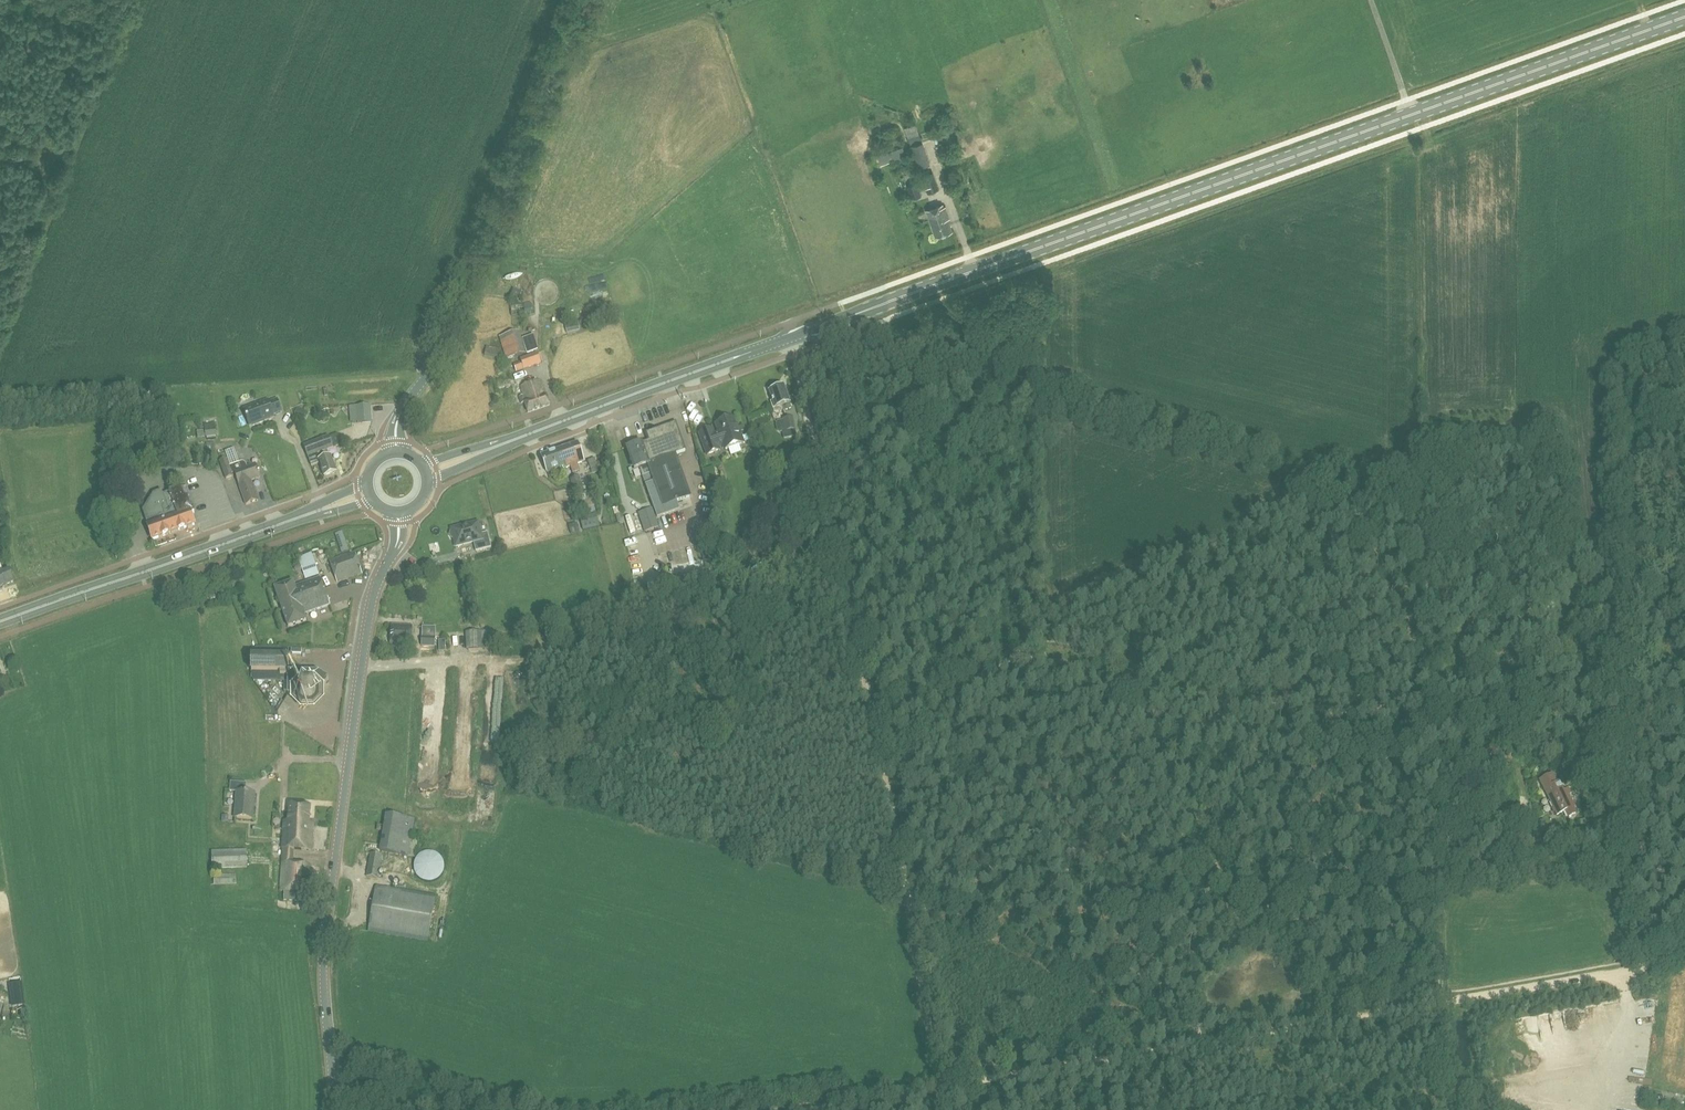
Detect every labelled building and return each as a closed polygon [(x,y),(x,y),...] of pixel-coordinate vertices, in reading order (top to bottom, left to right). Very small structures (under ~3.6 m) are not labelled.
[(922,141),(921,142),(915,124),(904,128),(910,146),(918,168),(930,163),(922,141)] [(949,132),(938,136),(943,148),(953,144),(949,132)] [(905,156),(902,147),(878,156),(881,164),(905,156)] [(933,172),(921,176),(927,194),(939,189),(933,172)] [(917,182),(907,186),(911,199),(921,196),(917,182)] [(935,238),(952,232),(942,204),(925,210),(935,238)] [(518,300),(521,293),(514,290),(511,297),(518,300)] [(511,316),(525,316),(525,313),(531,313),(531,303),(510,304),(511,316)] [(610,309),(588,313),(591,326),(613,321),(610,309)] [(578,321),(564,324),(567,334),(580,332),(578,321)] [(526,352),(519,331),(499,337),(506,359),(526,352)] [(522,338),(527,354),(538,351),(533,335),(522,338)] [(485,346),(484,355),(497,358),(499,348),(485,346)] [(520,358),(521,361),(513,364),(516,372),(524,369),(524,370),(541,363),(537,352),(520,358)] [(549,405),(540,379),(520,386),(523,396),(518,397),(521,404),(524,403),(527,413),(549,405)] [(784,386),(770,392),(773,401),(771,402),(774,409),(775,410),(776,411),(778,412),(780,412),(784,410),(784,411),(792,408),(790,402),(784,386)] [(269,399),(243,408),(249,427),(252,426),(265,421),(275,417),(274,415),(282,412),(277,398),(269,401),(269,399)] [(155,410),(155,403),(137,405),(138,412),(155,410)] [(696,404),(691,406),(696,419),(702,417),(696,404)] [(358,422),(372,420),(370,405),(357,406),(358,422)] [(293,416),(303,420),(308,411),(297,407),(293,416)] [(783,418),(783,419),(783,420),(778,421),(778,423),(776,424),(777,430),(780,430),(780,432),(783,432),(784,438),(797,436),(796,429),(793,416),(783,418)] [(712,428),(699,433),(707,454),(720,450),(719,447),(724,445),(725,449),(742,444),(739,437),(742,436),(738,426),(736,427),(733,419),(728,419),(726,419),(722,420),(721,423),(717,424),(720,434),(715,436),(712,428)] [(204,424),(205,430),(197,431),(198,437),(205,436),(205,437),(216,436),(215,423),(204,424)] [(642,442),(641,443),(666,515),(680,510),(677,501),(690,496),(676,454),(685,451),(676,423),(646,433),(649,440),(642,442)] [(324,476),(337,472),(331,456),(329,456),(325,447),(332,445),(329,437),(304,446),(311,466),(319,463),(324,476)] [(578,442),(558,450),(561,459),(569,456),(574,472),(579,470),(577,464),(584,461),(578,442)] [(215,443),(206,443),(206,452),(215,452),(215,443)] [(634,469),(639,467),(657,518),(666,515),(641,443),(627,448),(634,469)] [(1440,444),(1441,450),(1442,452),(1451,450),(1450,444),(1447,444),(1447,443),(1440,444)] [(228,451),(233,464),(243,459),(238,447),(228,451)] [(573,472),(574,472),(569,456),(561,459),(558,450),(541,455),(547,472),(563,467),(564,469),(571,466),(573,472)] [(681,455),(683,461),(692,459),(690,453),(681,455)] [(228,459),(219,461),(225,478),(226,479),(234,476),(228,459)] [(588,461),(592,471),(599,470),(595,459),(588,461)] [(256,464),(235,471),(246,504),(258,500),(251,480),(260,477),(256,464)] [(580,476),(570,479),(576,498),(589,493),(586,487),(584,488),(580,476)] [(777,501),(788,499),(785,484),(774,485),(777,501)] [(161,521),(148,526),(152,539),(194,524),(190,514),(194,513),(193,509),(192,509),(187,495),(184,496),(181,487),(163,494),(166,504),(162,505),(165,515),(160,517),(161,521)] [(591,497),(587,498),(586,497),(582,498),(585,514),(594,512),(591,497)] [(789,506),(788,499),(777,501),(772,502),(773,509),(789,506)] [(613,506),(613,507),(613,509),(615,515),(621,513),(619,505),(613,506)] [(638,513),(646,532),(659,526),(653,508),(638,513)] [(583,530),(600,526),(597,514),(580,518),(583,530)] [(451,528),(452,530),(450,532),(450,535),(452,537),(454,538),(456,546),(473,541),(476,550),(491,546),(487,532),(481,533),(478,521),(451,528)] [(578,523),(568,525),(571,533),(580,531),(578,523)] [(335,534),(342,553),(349,550),(342,531),(335,534)] [(362,573),(355,552),(330,561),(337,582),(362,573)] [(686,562),(699,561),(698,553),(685,555),(686,562)] [(676,570),(680,566),(670,555),(665,559),(676,570)] [(302,569),(305,579),(319,574),(316,564),(302,569)] [(5,587),(4,585),(13,582),(9,570),(0,573),(0,589),(5,587)] [(229,582),(235,588),(242,582),(237,576),(229,582)] [(320,577),(295,586),(293,581),(274,588),(288,626),(306,619),(304,613),(330,604),(320,577)] [(1563,582),(1548,601),(1554,607),(1570,587),(1563,582)] [(1561,611),(1557,619),(1564,623),(1569,614),(1561,611)] [(391,646),(412,647),(413,625),(392,624),(391,646)] [(422,646),(435,647),(436,631),(436,626),(425,626),(422,626),(422,631),(421,646),(422,646)] [(471,632),(471,637),(468,637),(469,649),(486,649),(485,636),(483,636),(482,631),(471,632)] [(252,657),(288,658),(288,649),(252,649),(252,657)] [(288,672),(288,658),(252,657),(252,672),(288,672)] [(318,672),(288,672),(288,690),(297,691),(297,692),(297,693),(297,694),(298,696),(298,697),(299,698),(300,699),(301,700),(302,701),(303,701),(304,702),(305,702),(306,702),(308,702),(309,702),(310,702),(311,701),(312,701),(313,700),(314,699),(315,698),(316,697),(317,696),(317,695),(317,694),(317,692),(317,691),(317,690),(321,689),(328,679),(318,672)] [(1559,782),(1557,782),(1552,773),(1539,779),(1552,807),(1551,808),(1554,813),(1555,812),(1556,815),(1564,811),(1568,818),(1576,814),(1573,807),(1575,806),(1566,789),(1563,790),(1559,782)] [(235,818),(253,819),(254,793),(246,792),(246,782),(230,782),(230,791),(236,791),(235,818)] [(309,822),(310,805),(289,804),(288,821),(284,820),(280,891),(284,891),(283,900),(304,901),(304,893),(309,893),(310,864),(292,863),(293,849),(312,849),(313,822),(309,822)] [(418,838),(411,837),(414,819),(387,814),(381,852),(408,856),(415,857),(418,838)] [(1529,829),(1546,824),(1544,819),(1538,820),(1537,818),(1526,821),(1529,829)] [(212,850),(212,868),(247,867),(247,849),(212,850)] [(441,876),(442,875),(443,874),(443,873),(444,871),(445,869),(445,868),(445,867),(445,866),(445,865),(445,864),(444,863),(444,862),(444,861),(443,859),(442,858),(442,857),(441,856),(440,855),(439,854),(438,854),(437,853),(436,852),(434,852),(432,851),(430,851),(428,851),(427,851),(425,852),(424,852),(423,853),(422,853),(420,854),(419,855),(419,856),(418,856),(417,857),(416,858),(415,860),(415,861),(414,863),(414,865),(414,866),(414,867),(414,868),(414,870),(415,871),(415,872),(416,873),(416,874),(417,875),(418,876),(418,877),(419,878),(420,879),(421,880),(423,880),(424,881),(426,881),(427,882),(429,882),(430,882),(432,882),(433,881),(434,881),(437,880),(438,879),(439,878),(440,877),(441,876)] [(367,876),(377,878),(381,854),(371,853),(367,876)] [(1550,857),(1550,870),(1556,870),(1556,866),(1561,866),(1561,856),(1550,857)] [(236,884),(236,874),(214,875),(214,884),(236,884)] [(427,941),(435,895),(376,886),(368,931),(427,941)] [(24,1004),(21,982),(9,984),(12,1006),(24,1004)] [(1512,1095),(1512,1104),(1527,1104),(1527,1095),(1512,1095)]
